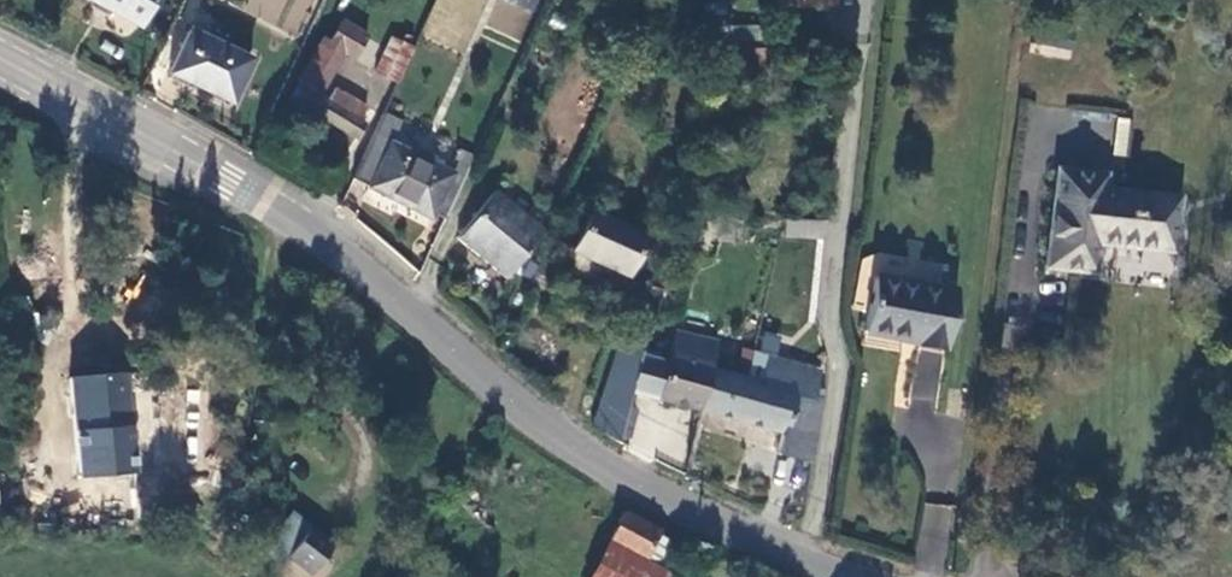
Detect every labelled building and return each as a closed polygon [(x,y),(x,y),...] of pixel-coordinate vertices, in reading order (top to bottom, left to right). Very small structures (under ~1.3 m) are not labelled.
[(146,0),(81,0),(133,25),(146,0)] [(729,9),(729,0),(703,0),(705,10),(729,9)] [(731,49),(729,9),(705,10),(707,25),(708,50),(711,50),(731,49)] [(290,98),(353,137),(361,123),(316,95),(339,53),(348,58),(362,34),(338,21),(327,41),(321,39),(297,82),(299,83),(290,98)] [(249,62),(188,33),(175,62),(235,90),(249,62)] [(375,70),(396,81),(412,48),(390,37),(375,70)] [(773,75),(774,47),(731,49),(711,50),(710,77),(773,75)] [(387,144),(397,124),(379,116),(348,178),(394,201),(397,194),(443,217),(466,169),(470,161),(454,153),(444,172),(387,144)] [(1127,155),(1131,118),(1117,116),(1112,154),(1127,155)] [(1096,248),(1169,257),(1177,199),(1103,189),(1105,179),(1057,174),(1044,269),(1093,276),(1096,248)] [(506,271),(532,232),(510,216),(515,208),(488,189),(456,237),(506,271)] [(639,225),(586,203),(561,261),(593,275),(601,257),(622,266),(639,225)] [(537,223),(515,208),(510,216),(532,232),(537,223)] [(552,249),(540,244),(526,274),(539,279),(552,249)] [(953,293),(874,279),(865,331),(944,343),(953,293)] [(797,345),(800,329),(762,321),(759,335),(797,345)] [(636,390),(703,410),(720,372),(729,344),(679,328),(667,360),(619,347),(593,428),(618,437),(636,390)] [(782,359),(766,355),(756,383),(772,388),(782,359)] [(772,388),(756,383),(720,372),(703,410),(782,433),(808,368),(782,359),(772,388)] [(776,455),(810,465),(828,403),(830,376),(808,368),(782,433),(776,455)] [(123,370),(66,376),(78,474),(135,467),(123,370)] [(946,572),(952,504),(920,502),(915,570),(946,572)] [(662,559),(671,541),(621,513),(606,543),(646,564),(651,554),(662,559)] [(308,527),(284,554),(306,573),(330,545),(308,527)] [(646,564),(606,543),(590,576),(659,576),(661,572),(646,564)]
